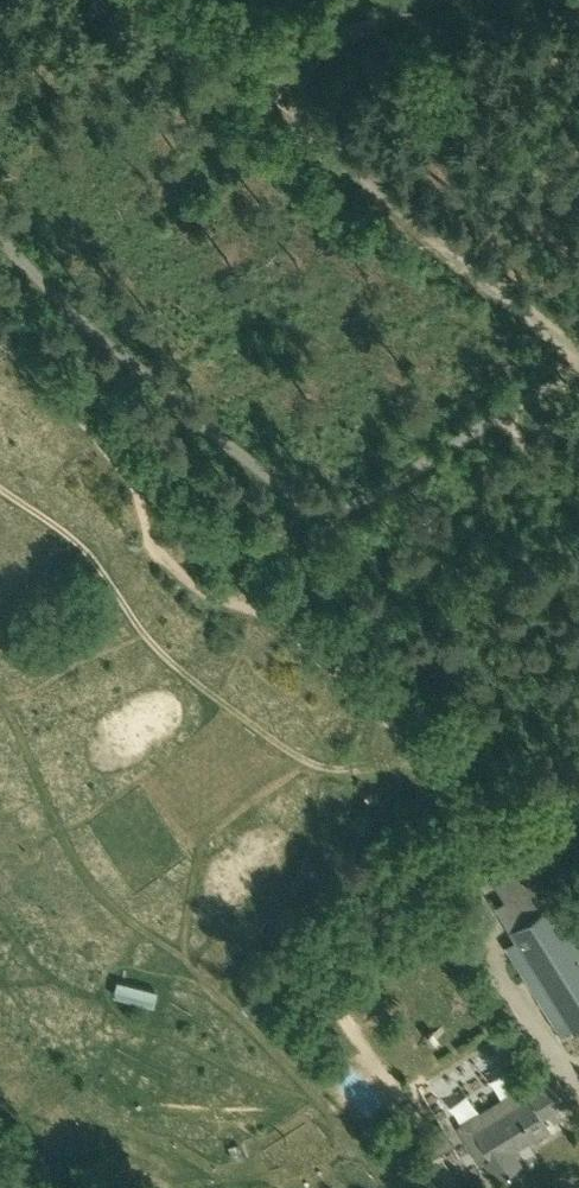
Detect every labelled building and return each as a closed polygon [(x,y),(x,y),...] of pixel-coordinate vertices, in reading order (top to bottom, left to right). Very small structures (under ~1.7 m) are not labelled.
[(533,859),(497,881),(508,899),(544,877),(533,859)] [(512,929),(561,1008),(552,1013),(563,1031),(572,1025),(574,1030),(578,1027),(578,947),(552,904),(512,929)] [(528,1096),(475,1129),(492,1156),(486,1159),(497,1176),(520,1162),(512,1150),(549,1127),(541,1115),(567,1099),(551,1075),(525,1091),(528,1096)]
